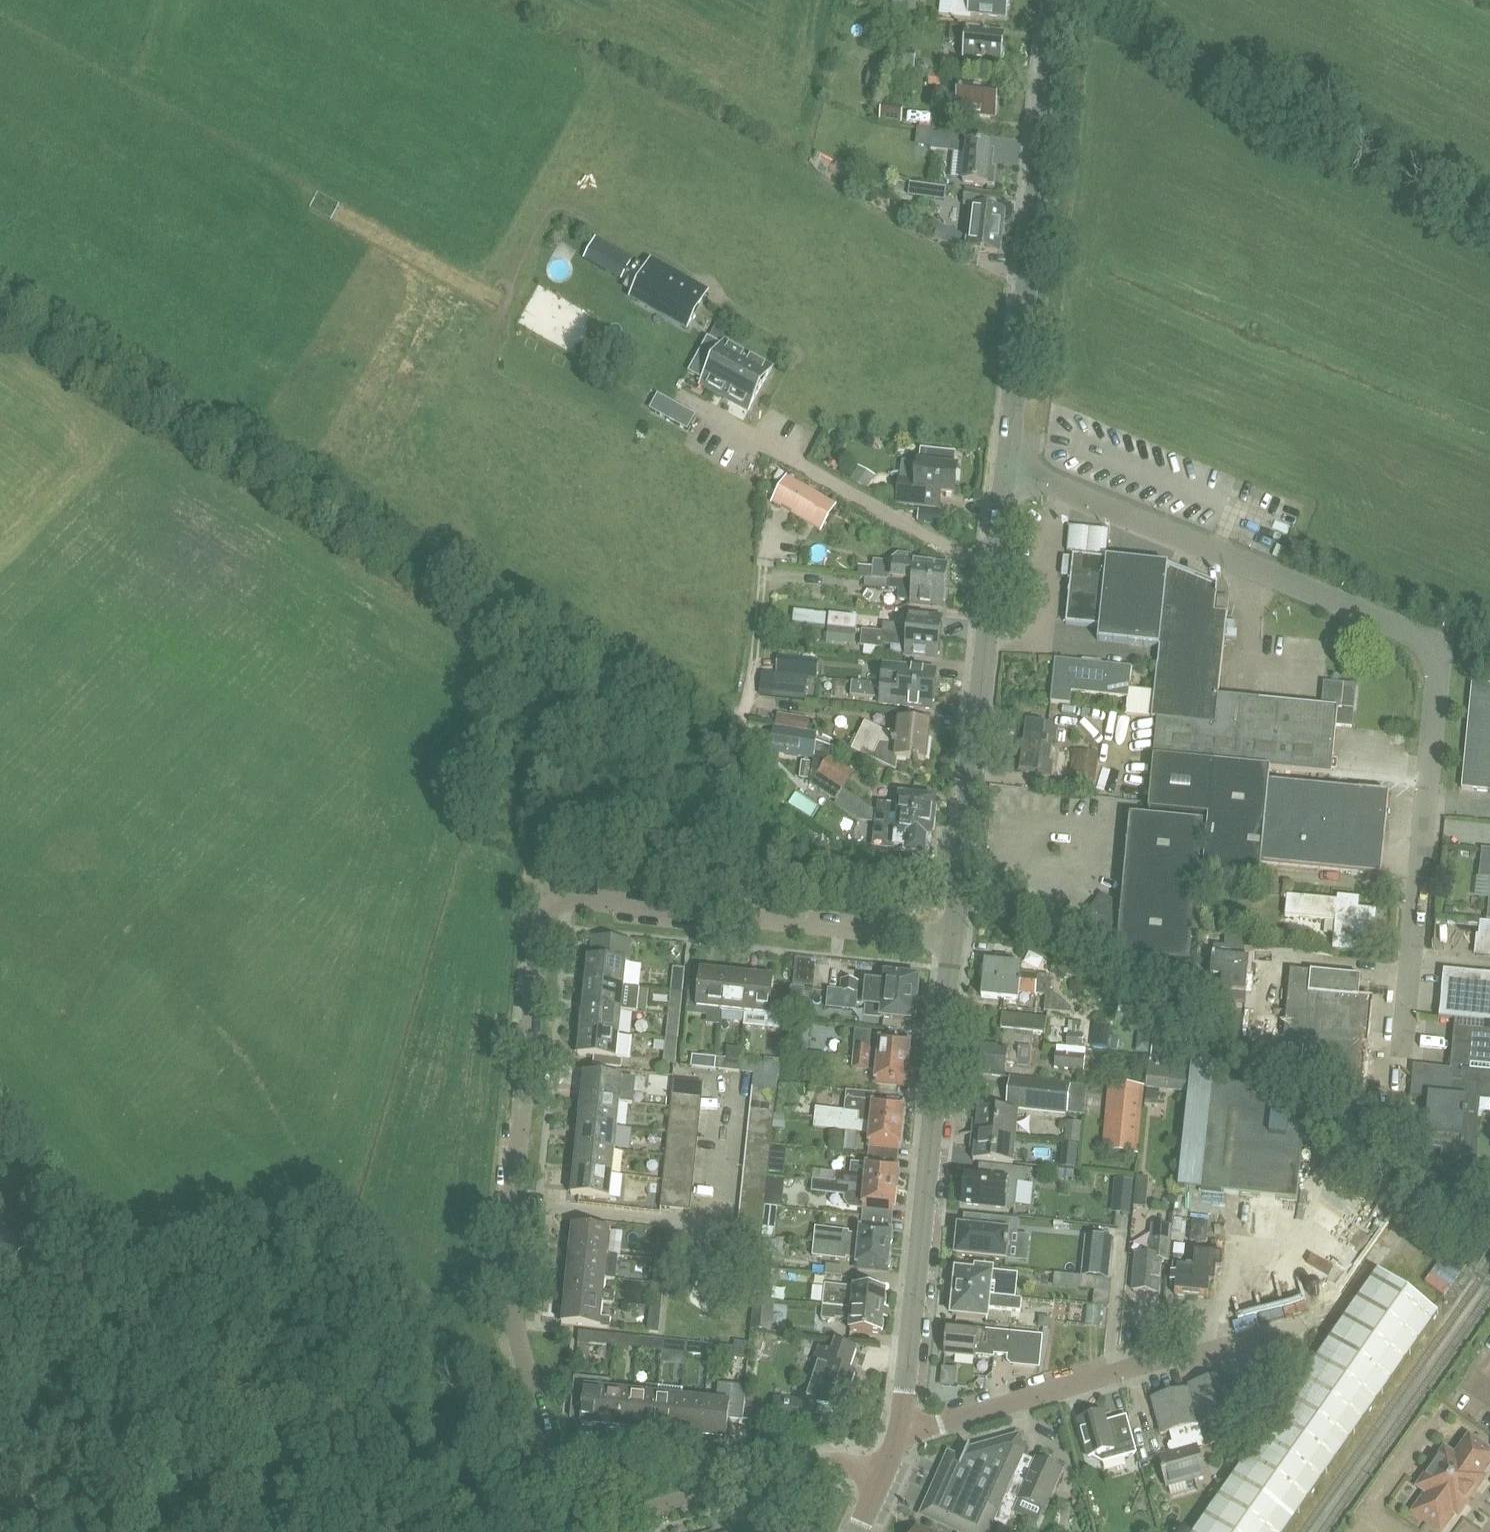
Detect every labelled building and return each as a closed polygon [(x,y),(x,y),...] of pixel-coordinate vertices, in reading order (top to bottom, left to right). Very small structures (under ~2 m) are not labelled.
[(893,3),(874,1),(872,14),(893,17),(893,14),(918,17),(920,0),(894,0),(893,3)] [(970,15),(1004,18),(1005,7),(1009,7),(1010,0),(953,0),(951,18),(969,20),(970,15)] [(962,60),(998,64),(999,59),(1003,57),(1003,55),(1003,52),(1000,50),(1001,36),(980,33),(980,31),(949,27),(948,41),(964,43),(962,60)] [(915,54),(892,51),(890,66),(913,69),(915,54)] [(866,88),(881,91),(884,74),(869,71),(866,88)] [(993,119),(997,87),(959,83),(958,89),(942,87),(940,104),(956,106),(955,115),(993,119)] [(900,123),(902,107),(881,104),(879,120),(900,123)] [(934,130),(919,129),(917,145),(929,147),(929,150),(964,153),(961,182),(987,185),(993,185),(995,169),(989,168),(991,147),(958,143),(959,133),(934,130)] [(910,183),(909,196),(925,198),(927,186),(910,183)] [(989,194),(964,191),(962,206),(971,208),(965,249),(997,254),(1003,213),(987,211),(989,194)] [(946,244),(951,231),(939,226),(934,239),(946,244)] [(633,260),(595,238),(584,260),(622,281),(633,260)] [(687,327),(701,303),(706,294),(652,265),(649,269),(634,297),(687,327)] [(770,369),(723,343),(700,385),(747,411),(770,369)] [(655,399),(649,409),(687,430),(693,420),(695,415),(657,394),(655,399)] [(897,504),(936,509),(938,493),(953,495),(955,469),(952,469),(953,454),(930,452),(928,466),(917,465),(916,482),(899,480),(897,504)] [(858,467),(851,481),(867,490),(875,476),(858,467)] [(833,507),(787,480),(774,503),(820,530),(833,507)] [(917,524),(920,524),(941,526),(943,513),(919,510),(917,524)] [(1063,559),(1061,576),(1070,577),(1065,624),(1100,628),(1099,640),(1158,646),(1153,692),(1151,717),(1150,719),(1156,720),(1213,726),(1216,696),(1225,616),(1213,614),(1216,589),(1167,568),(1167,567),(1072,557),(1072,560),(1063,559)] [(912,571),(902,570),(902,565),(875,562),(874,569),(861,567),(860,578),(865,578),(865,579),(944,587),(944,581),(946,578),(947,572),(945,570),(946,567),(913,563),(912,571)] [(943,593),(944,587),(865,579),(864,587),(898,591),(897,600),(909,601),(909,603),(942,606),(942,604),(944,601),(944,595),(943,593)] [(1227,598),(1216,596),(1214,613),(1226,614),(1227,598)] [(826,613),(794,611),(793,623),(825,625),(826,613)] [(828,614),(827,627),(855,630),(856,617),(828,614)] [(883,625),(882,633),(938,639),(938,633),(940,631),(941,626),(939,623),(940,619),(907,616),(906,628),(883,625)] [(938,639),(882,633),(862,631),(861,647),(883,649),(883,646),(904,648),(903,656),(936,659),(936,656),(938,653),(938,648),(937,645),(938,639)] [(776,675),(800,677),(802,660),(778,657),(776,675)] [(1143,716),(1151,717),(1153,692),(1129,690),(1131,669),(1054,661),(1050,702),(1070,704),(1071,692),(1128,698),(1126,716),(1143,716)] [(932,691),(934,673),(883,667),(881,686),(932,691)] [(797,701),(800,677),(776,675),(762,673),(760,697),(797,701)] [(1471,678),(1460,789),(1489,792),(1489,685),(1471,678)] [(932,691),(881,686),(858,683),(852,683),(850,696),(879,700),(879,705),(930,710),(932,691)] [(1156,720),(1153,759),(1211,764),(1212,764),(1268,769),(1330,775),(1330,769),(1331,759),(1335,725),(1350,727),(1354,686),(1323,683),(1320,707),(1238,699),(1218,697),(1215,726),(1213,726),(1156,720)] [(776,727),(796,730),(798,718),(778,715),(776,727)] [(850,750),(872,760),(896,771),(898,759),(925,762),(929,725),(898,722),(897,733),(884,732),(883,733),(864,723),(850,750)] [(1058,728),(1046,726),(1028,724),(1022,773),(1052,777),(1054,762),(1049,762),(1052,740),(1057,740),(1058,728)] [(814,758),(815,755),(816,742),(818,734),(796,730),(776,727),(774,727),(771,752),(814,758)] [(814,758),(812,771),(826,781),(833,770),(834,768),(828,764),(829,756),(831,747),(817,742),(815,755),(814,758)] [(1099,754),(1073,751),(1069,779),(1096,782),(1099,754)] [(1211,764),(1153,759),(1148,812),(1206,817),(1211,764)] [(801,779),(809,780),(811,763),(802,762),(801,779)] [(1379,875),(1385,819),(1387,795),(1266,784),(1268,769),(1212,764),(1201,879),(1258,885),(1260,864),(1379,875)] [(842,791),(826,781),(811,770),(808,783),(836,801),(842,791)] [(876,803),(875,813),(934,820),(935,808),(933,807),(933,801),(919,799),(919,794),(911,794),(911,798),(899,797),(898,805),(876,803)] [(912,856),(911,860),(927,862),(929,848),(925,848),(926,838),(930,839),(931,832),(933,832),(934,820),(875,813),(872,846),(894,848),(904,850),(903,855),(912,856)] [(1202,824),(1129,817),(1115,958),(1189,965),(1202,824)] [(1483,852),(1481,880),(1489,881),(1489,853),(1483,852)] [(1115,932),(1118,904),(1101,893),(1077,933),(1104,950),(1115,932)] [(1331,951),(1353,953),(1355,924),(1375,926),(1377,910),(1357,908),(1358,898),(1336,896),(1335,900),(1286,895),(1284,917),(1334,922),(1331,951)] [(1479,923),(1477,954),(1489,955),(1489,924),(1479,923)] [(1255,951),(1256,937),(1232,935),(1231,946),(1213,944),(1210,976),(1222,977),(1221,992),(1230,992),(1229,1002),(1245,1003),(1246,994),(1251,995),(1253,978),(1248,977),(1249,960),(1233,958),(1234,949),(1255,951)] [(584,983),(623,987),(625,964),(628,965),(630,944),(591,939),(589,959),(586,959),(584,983)] [(984,963),(983,980),(1049,986),(1050,976),(1020,974),(1021,966),(1008,965),(1009,957),(997,956),(996,964),(984,963)] [(672,969),(670,992),(681,993),(683,970),(672,969)] [(686,1009),(720,1013),(724,974),(700,971),(699,975),(689,974),(686,1009)] [(1320,1074),(1319,1085),(1358,1089),(1363,1042),(1368,1043),(1373,999),(1357,997),(1359,978),(1290,971),(1281,1062),(1301,1063),(1300,1072),(1320,1074)] [(1454,1021),(1489,1024),(1489,976),(1443,971),(1438,1020),(1454,1021)] [(749,976),(724,974),(720,1013),(745,1015),(749,976)] [(772,979),(749,976),(745,1015),(768,1018),(772,979)] [(883,986),(866,985),(842,982),(841,993),(865,996),(915,1001),(917,980),(884,976),(883,986)] [(1049,986),(983,980),(981,998),(1017,1001),(1018,993),(1045,996),(1044,1011),(1071,1013),(1071,1010),(1049,989),(1049,986)] [(584,983),(581,1008),(620,1012),(623,987),(584,983)] [(792,987),(790,1007),(802,1008),(804,988),(792,987)] [(667,1016),(678,1018),(681,993),(670,992),(667,1016)] [(913,1022),(915,1001),(865,996),(841,993),(840,1004),(881,1008),(880,1019),(913,1022)] [(581,1008),(579,1031),(618,1036),(620,1012),(581,1008)] [(1129,1008),(1126,1018),(1133,1020),(1136,1011),(1129,1008)] [(1047,1020),(1002,1015),(1000,1031),(1001,1032),(1001,1031),(1005,1031),(1004,1048),(990,1046),(990,1051),(976,1049),(973,1074),(1004,1077),(1006,1063),(1030,1066),(1032,1050),(1033,1034),(1046,1036),(1047,1020)] [(667,1016),(665,1040),(676,1042),(678,1018),(667,1016)] [(1448,1081),(1489,1085),(1489,1024),(1454,1021),(1448,1081)] [(1085,1023),(1068,1022),(1065,1045),(1083,1047),(1084,1042),(1083,1042),(1085,1023)] [(787,1023),(785,1049),(802,1051),(805,1025),(787,1023)] [(576,1056),(596,1058),(595,1068),(614,1070),(618,1036),(579,1031),(576,1056)] [(1138,1034),(1136,1052),(1149,1054),(1151,1035),(1138,1034)] [(1160,1091),(1186,1093),(1189,1056),(1153,1034),(1151,1061),(1148,1061),(1146,1089),(1147,1089),(1145,1105),(1158,1106),(1160,1091)] [(1091,1046),(1108,1049),(1110,1037),(1092,1035),(1091,1046)] [(673,1066),(676,1042),(665,1040),(662,1065),(673,1066)] [(852,1048),(851,1058),(906,1065),(907,1058),(910,1055),(910,1049),(908,1045),(908,1043),(878,1040),(877,1051),(852,1048)] [(1084,1071),(1085,1056),(1056,1053),(1055,1068),(1084,1071)] [(691,1056),(690,1063),(690,1068),(714,1070),(715,1059),(691,1056)] [(1192,1056),(1178,1189),(1296,1201),(1304,1130),(1192,1056)] [(905,1072),(906,1065),(851,1058),(850,1070),(875,1072),(874,1083),(904,1086),(904,1084),(907,1082),(908,1076),(905,1072)] [(740,1061),(715,1059),(714,1070),(739,1073),(740,1061)] [(740,1061),(739,1073),(762,1075),(763,1064),(740,1061)] [(579,1099),(619,1103),(621,1079),(582,1075),(579,1099)] [(1007,1108),(1067,1114),(1085,1115),(1088,1087),(1010,1079),(1007,1108)] [(1473,1153),(1477,1101),(1489,1102),(1489,1085),(1448,1081),(1436,1079),(1433,1110),(1429,1111),(1426,1149),(1440,1150),(1439,1160),(1459,1172),(1471,1172),(1473,1153)] [(672,1080),(670,1095),(700,1098),(702,1083),(672,1080)] [(1139,1155),(1146,1086),(1109,1083),(1102,1151),(1139,1155)] [(776,1091),(752,1088),(751,1101),(775,1103),(776,1091)] [(843,1101),(842,1111),(814,1109),(813,1119),(841,1122),(902,1128),(903,1116),(901,1114),(902,1107),(871,1104),(867,1094),(849,1092),(843,1101)] [(699,1111),(700,1098),(670,1095),(669,1108),(699,1111)] [(579,1099),(577,1123),(616,1128),(619,1103),(579,1099)] [(773,1116),(775,1103),(751,1101),(749,1113),(773,1116)] [(1369,1116),(1370,1106),(1355,1104),(1354,1114),(1369,1116)] [(669,1108),(667,1124),(697,1127),(699,1111),(669,1108)] [(978,1109),(975,1134),(1015,1138),(1018,1113),(978,1109)] [(773,1116),(749,1113),(748,1125),(772,1128),(773,1116)] [(774,1115),(773,1128),(785,1129),(786,1116),(774,1115)] [(901,1139),(902,1128),(841,1122),(813,1119),(812,1127),(870,1133),(868,1155),(891,1158),(892,1147),(897,1148),(898,1141),(901,1139)] [(1066,1122),(1064,1141),(1079,1143),(1082,1124),(1066,1122)] [(614,1151),(616,1128),(577,1123),(574,1147),(614,1151)] [(667,1124),(666,1136),(696,1139),(697,1127),(667,1124)] [(771,1139),(772,1128),(748,1125),(747,1137),(771,1139)] [(1012,1165),(1015,1138),(975,1134),(972,1160),(1012,1165)] [(664,1152),(694,1155),(696,1139),(666,1136),(664,1152)] [(770,1152),(771,1139),(747,1137),(746,1149),(770,1152)] [(1062,1143),(1060,1168),(1077,1170),(1079,1145),(1062,1143)] [(574,1147),(572,1172),(611,1176),(614,1151),(574,1147)] [(664,1152),(663,1164),(693,1167),(694,1155),(664,1152)] [(813,1170),(812,1180),(896,1189),(897,1178),(895,1176),(895,1168),(890,1168),(891,1158),(868,1155),(867,1164),(852,1162),(850,1174),(813,1170)] [(767,1176),(767,1175),(768,1164),(744,1162),(743,1174),(767,1176)] [(663,1164),(662,1180),(691,1183),(693,1167),(663,1164)] [(1026,1170),(996,1167),(995,1179),(966,1176),(964,1204),(1015,1209),(1017,1183),(1025,1184),(1026,1170)] [(609,1199),(611,1176),(572,1172),(569,1195),(609,1199)] [(767,1176),(743,1174),(742,1186),(766,1188),(767,1176)] [(767,1176),(766,1188),(765,1200),(764,1206),(778,1208),(782,1208),(785,1178),(767,1176)] [(662,1180),(660,1192),(690,1195),(691,1183),(662,1180)] [(883,1219),(884,1209),(892,1210),(892,1203),(895,1201),(896,1189),(812,1180),(811,1190),(848,1194),(847,1201),(851,1207),(862,1208),(861,1217),(883,1219)] [(1133,1182),(1119,1181),(1117,1210),(1131,1211),(1133,1182)] [(765,1200),(766,1188),(742,1186),(741,1198),(765,1200)] [(659,1208),(688,1211),(690,1195),(660,1192),(659,1208)] [(764,1206),(765,1200),(741,1198),(739,1209),(763,1212),(764,1206)] [(762,1223),(761,1235),(775,1237),(778,1208),(764,1206),(763,1212),(762,1223)] [(739,1209),(738,1221),(762,1223),(763,1212),(739,1209)] [(812,1243),(856,1247),(887,1251),(888,1244),(891,1242),(891,1234),(889,1232),(889,1230),(882,1229),(883,1219),(861,1217),(859,1217),(857,1236),(845,1235),(845,1232),(814,1229),(812,1243)] [(1008,1245),(1005,1245),(1006,1234),(1010,1235),(1012,1221),(980,1218),(978,1230),(957,1228),(954,1256),(1004,1261),(1005,1250),(1007,1250),(1008,1245)] [(1174,1219),(1173,1231),(1181,1232),(1182,1220),(1174,1219)] [(761,1235),(762,1223),(738,1221),(737,1233),(761,1235)] [(1196,1242),(1193,1267),(1194,1266),(1191,1297),(1207,1299),(1208,1288),(1214,1289),(1216,1270),(1222,1270),(1223,1256),(1201,1253),(1202,1243),(1206,1244),(1208,1223),(1191,1222),(1190,1241),(1196,1242)] [(567,1252),(607,1256),(609,1230),(570,1226),(567,1252)] [(1133,1291),(1157,1294),(1160,1260),(1167,1261),(1171,1228),(1153,1226),(1150,1257),(1137,1256),(1133,1291)] [(760,1248),(761,1235),(737,1233),(736,1245),(760,1248)] [(653,1261),(665,1262),(667,1239),(656,1237),(653,1261)] [(1081,1277),(1110,1280),(1114,1239),(1085,1237),(1081,1277)] [(763,1240),(762,1252),(777,1254),(778,1241),(763,1240)] [(887,1258),(887,1251),(856,1247),(812,1243),(811,1258),(842,1261),(842,1258),(855,1259),(854,1268),(886,1271),(886,1269),(888,1267),(889,1260),(887,1258)] [(567,1252),(565,1275),(604,1279),(607,1256),(567,1252)] [(1174,1296),(1191,1297),(1194,1266),(1193,1267),(1182,1265),(1183,1256),(1173,1255),(1170,1285),(1175,1285),(1174,1296)] [(653,1261),(651,1284),(663,1285),(665,1262),(653,1261)] [(826,1265),(825,1275),(843,1277),(844,1267),(826,1265)] [(954,1294),(953,1295),(988,1299),(989,1296),(990,1284),(1014,1287),(1015,1274),(976,1270),(975,1274),(956,1272),(955,1282),(951,1284),(950,1291),(954,1294)] [(1438,1315),(1418,1301),(1378,1273),(1257,1443),(1193,1531),(1283,1531),(1438,1315)] [(565,1275),(563,1300),(602,1303),(613,1305),(614,1293),(603,1291),(604,1279),(565,1275)] [(1081,1277),(1080,1277),(1079,1288),(1094,1289),(1093,1305),(1108,1307),(1110,1280),(1081,1277)] [(651,1284),(648,1308),(660,1310),(663,1285),(651,1284)] [(823,1288),(821,1307),(881,1313),(882,1307),(884,1304),(885,1297),(883,1296),(884,1291),(852,1288),(852,1291),(823,1288)] [(988,1299),(953,1295),(953,1302),(949,1304),(948,1311),(951,1313),(951,1316),(986,1320),(987,1308),(1020,1312),(1022,1299),(989,1296),(988,1299)] [(602,1303),(563,1300),(560,1323),(608,1328),(609,1320),(600,1319),(602,1303)] [(756,1301),(754,1324),(771,1326),(774,1302),(756,1301)] [(880,1320),(881,1313),(821,1307),(820,1320),(835,1322),(835,1318),(849,1320),(848,1330),(880,1334),(880,1331),(881,1329),(882,1322),(880,1320)] [(658,1334),(660,1310),(648,1308),(646,1332),(658,1334)] [(1039,1316),(1038,1327),(1049,1329),(1051,1318),(1039,1316)] [(1008,1356),(1010,1333),(946,1327),(944,1355),(973,1358),(974,1345),(994,1347),(993,1355),(1008,1356)] [(589,1345),(613,1347),(614,1335),(590,1332),(589,1345)] [(638,1338),(614,1335),(613,1347),(636,1350),(638,1338)] [(636,1350),(660,1352),(662,1340),(638,1338),(636,1350)] [(660,1352),(685,1355),(686,1343),(662,1340),(660,1352)] [(746,1362),(748,1343),(733,1342),(732,1348),(709,1346),(708,1358),(746,1362)] [(685,1355),(708,1358),(709,1346),(686,1343),(685,1355)] [(759,1420),(771,1421),(819,1426),(824,1410),(841,1415),(854,1375),(847,1373),(854,1351),(834,1344),(831,1354),(817,1350),(801,1400),(774,1397),(772,1414),(752,1413),(751,1419),(759,1420)] [(573,1375),(568,1417),(580,1419),(580,1426),(604,1429),(608,1390),(610,1379),(573,1375)] [(1189,1390),(1204,1447),(1238,1438),(1242,1431),(1228,1379),(1189,1390)] [(652,1434),(656,1395),(656,1387),(645,1386),(644,1394),(632,1393),(628,1431),(652,1434)] [(656,1387),(656,1395),(652,1434),(676,1436),(680,1397),(681,1390),(656,1387)] [(632,1393),(608,1390),(604,1429),(628,1431),(632,1393)] [(1172,1452),(1172,1455),(1157,1459),(1165,1487),(1203,1477),(1195,1449),(1204,1447),(1189,1390),(1149,1401),(1159,1436),(1170,1433),(1172,1443),(1169,1444),(1169,1445),(1168,1447),(1169,1451),(1172,1452)] [(717,1401),(704,1400),(700,1439),(724,1442),(730,1392),(718,1391),(717,1401)] [(680,1397),(676,1436),(700,1439),(704,1400),(680,1397)] [(1103,1413),(1077,1420),(1088,1459),(1091,1458),(1102,1463),(1136,1454),(1126,1417),(1105,1423),(1103,1413)] [(995,1524),(1017,1473),(1013,1471),(1021,1452),(1015,1434),(1014,1434),(1014,1436),(969,1449),(968,1449),(961,1463),(948,1457),(922,1514),(961,1531),(984,1531),(989,1521),(995,1524)] [(1470,1437),(1461,1448),(1466,1452),(1460,1460),(1445,1449),(1418,1488),(1426,1494),(1412,1513),(1439,1531),(1442,1531),(1456,1513),(1459,1516),(1485,1479),(1482,1476),(1489,1464),(1489,1451),(1470,1437)] [(1017,1473),(995,1524),(1005,1528),(1018,1499),(1044,1511),(1061,1472),(1035,1460),(1027,1478),(1017,1473)]
